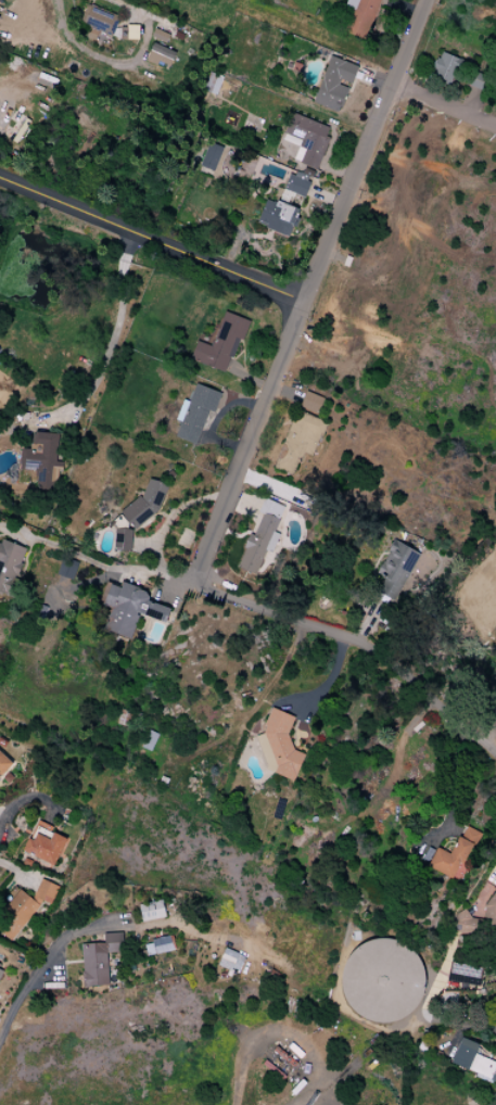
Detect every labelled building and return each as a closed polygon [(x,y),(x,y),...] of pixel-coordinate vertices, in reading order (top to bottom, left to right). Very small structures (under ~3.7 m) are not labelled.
[(343,31),(357,0),(382,0),(363,41),(343,31)] [(94,32),(112,36),(117,15),(86,7),(81,25),(95,28),(94,32)] [(114,26),(113,39),(138,39),(139,27),(114,26)] [(169,66),(175,52),(153,43),(145,61),(156,66),(158,61),(169,66)] [(443,52),(441,59),(437,58),(430,77),(449,85),(453,77),(481,89),(486,76),(459,66),(461,60),(443,52)] [(330,56),(310,103),(339,114),(358,68),(330,56)] [(292,113),(283,135),(303,142),(295,161),(318,169),(334,129),(292,113)] [(222,148),(208,143),(199,166),(214,171),(222,148)] [(292,176),(280,203),(267,198),(256,224),(289,237),(310,183),(292,176)] [(226,313),(212,347),(198,342),(190,360),(229,376),(251,322),(226,313)] [(196,384),(176,436),(203,447),(224,395),(196,384)] [(307,392),(301,407),(318,415),(325,399),(307,392)] [(298,410),(272,468),(293,478),(304,453),(311,457),(327,423),(298,410)] [(35,432),(34,449),(23,449),(22,470),(38,471),(37,488),(58,490),(61,433),(35,432)] [(149,479),(142,497),(123,513),(135,532),(158,512),(170,486),(149,479)] [(265,515),(254,536),(251,534),(244,548),(247,550),(239,569),(254,575),(279,521),(265,515)] [(131,549),(131,529),(114,529),(113,549),(131,549)] [(10,597),(27,549),(2,541),(1,544),(0,543),(0,594),(10,597)] [(395,542),(376,575),(384,580),(378,592),(393,601),(419,556),(395,542)] [(72,580),(78,563),(62,558),(56,574),(72,580)] [(111,586),(103,606),(114,610),(106,630),(131,640),(141,614),(166,624),(171,610),(149,601),(151,595),(125,584),(123,590),(111,586)] [(296,718),(274,710),(253,765),(294,781),(304,755),(284,747),(296,718)] [(151,752),(158,734),(146,730),(140,748),(151,752)] [(12,764),(0,752),(0,777),(12,764)] [(66,839),(51,832),(53,827),(36,820),(23,852),(55,865),(66,839)] [(466,825),(450,855),(436,849),(427,869),(455,882),(479,831),(466,825)] [(40,879),(32,899),(19,890),(13,887),(5,898),(9,901),(0,913),(0,933),(7,939),(12,941),(40,904),(41,901),(50,905),(57,886),(40,879)] [(487,907),(485,922),(470,919),(466,911),(456,914),(453,932),(495,939),(495,894),(487,907)] [(138,906),(142,922),(165,917),(161,900),(138,906)] [(108,985),(106,953),(123,952),(122,933),(103,934),(104,943),(81,945),(83,987),(108,985)] [(146,956),(174,951),(171,937),(144,942),(146,956)] [(377,940),(364,944),(352,954),(344,966),(342,981),(344,995),(351,1008),(361,1018),(376,1024),(390,1024),(404,1019),(415,1012),(422,1001),(425,988),(425,975),(421,962),(414,951),(403,943),(390,940),(377,940)] [(244,956),(223,949),(218,965),(238,972),(244,956)] [(495,1082),(495,1062),(475,1055),(479,1044),(460,1037),(450,1066),(495,1082)]
